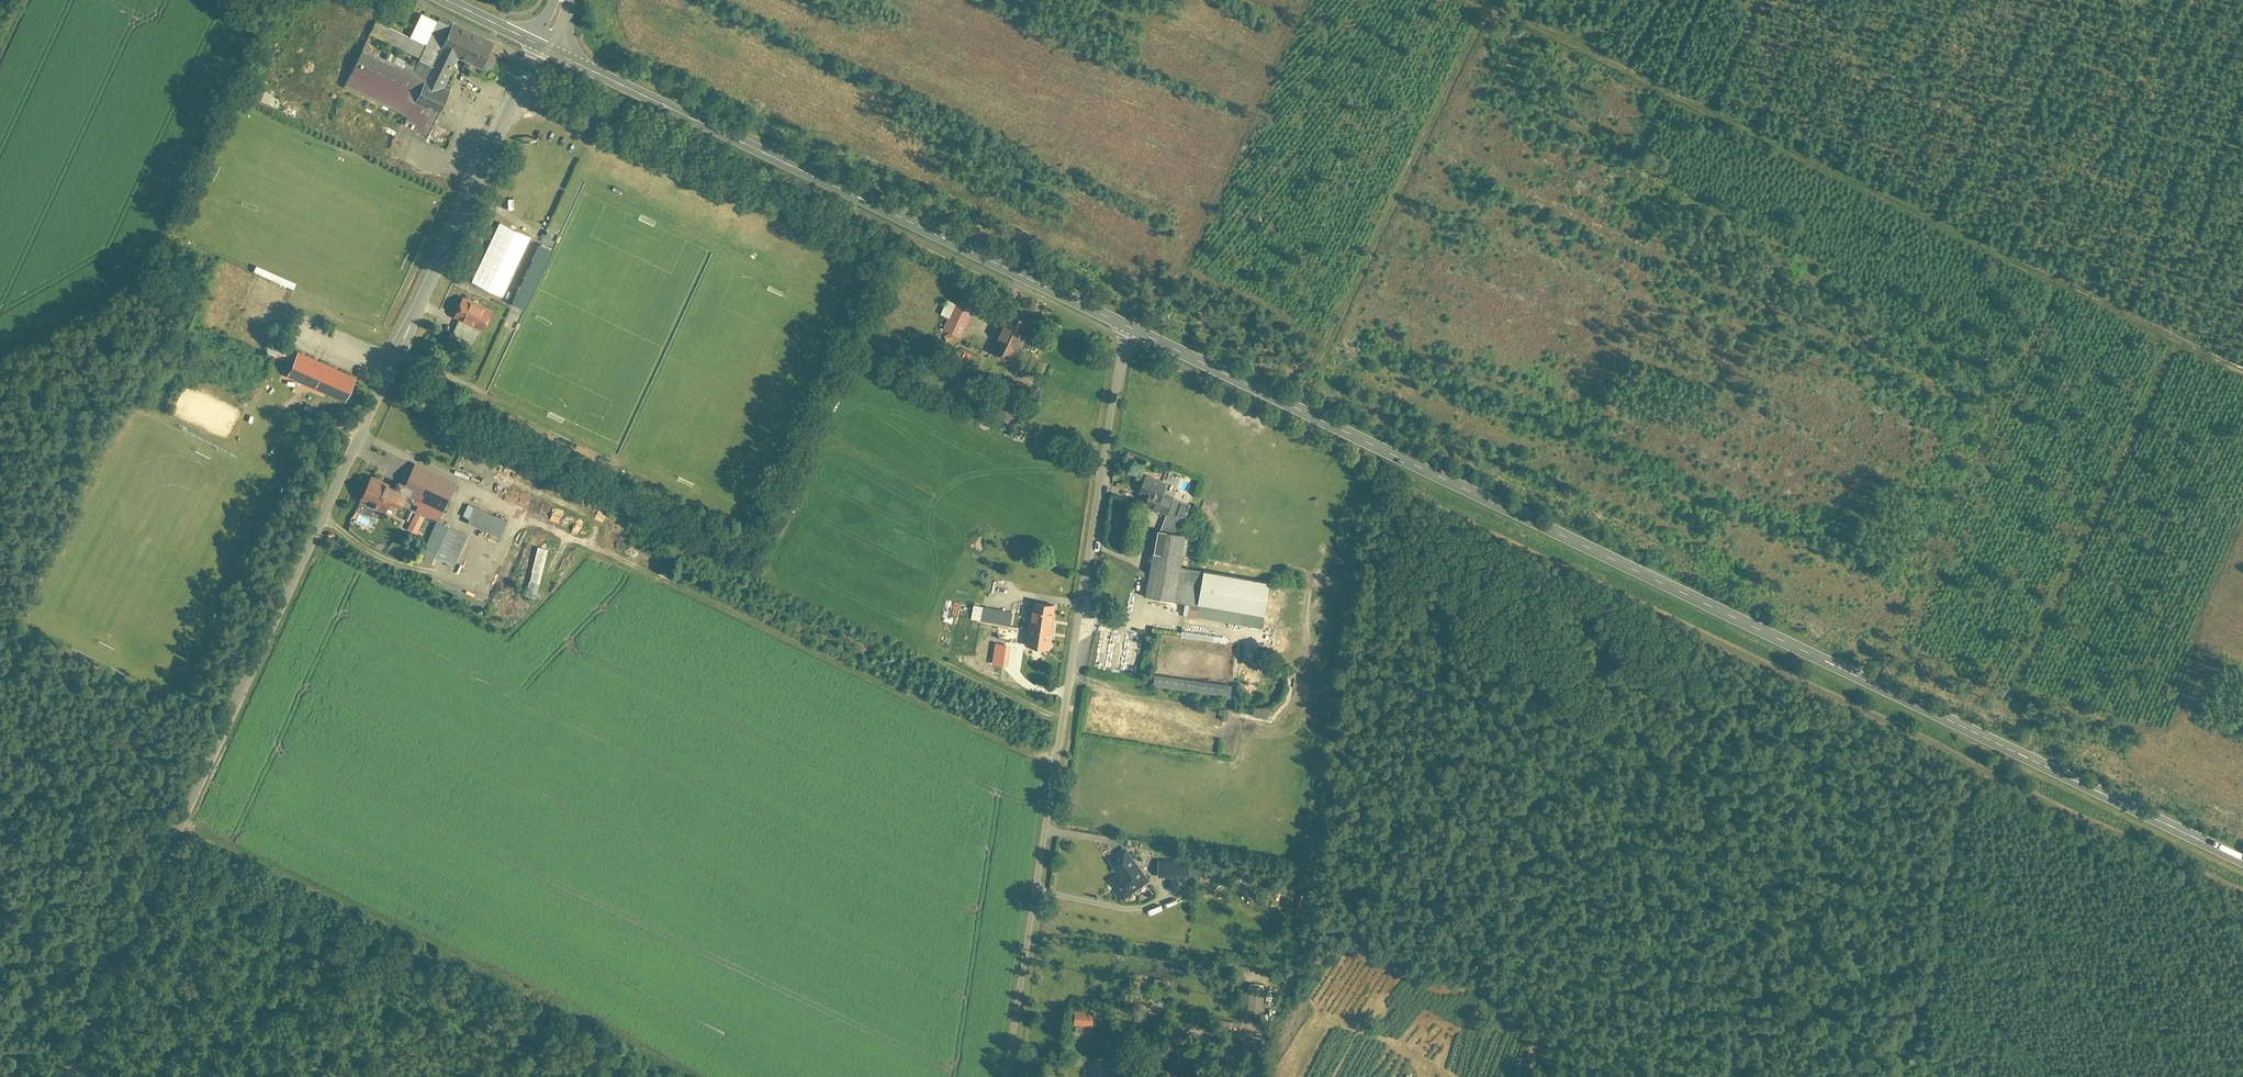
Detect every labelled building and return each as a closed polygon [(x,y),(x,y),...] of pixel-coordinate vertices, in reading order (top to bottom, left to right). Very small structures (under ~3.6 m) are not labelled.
[(365,49),(346,86),(432,129),(451,91),(445,88),(458,58),(481,68),(487,54),(445,35),(449,26),(420,13),(411,32),(382,18),(373,37),(434,65),(427,79),(365,49)] [(264,91),(259,104),(282,114),(287,101),(264,91)] [(540,245),(513,307),(527,313),(555,251),(540,245)] [(297,286),(257,268),(255,273),(296,291),(297,286)] [(467,293),(455,320),(484,333),(496,306),(467,293)] [(962,300),(952,320),(966,328),(977,308),(962,300)] [(949,301),(942,314),(951,318),(958,306),(949,301)] [(1011,318),(993,352),(1016,364),(1034,330),(1011,318)] [(297,353),(286,378),(345,403),(356,379),(297,353)] [(1005,408),(1000,417),(1011,422),(1016,413),(1005,408)] [(416,464),(402,492),(443,511),(456,483),(416,464)] [(1146,477),(1139,494),(1149,498),(1145,507),(1168,516),(1174,501),(1163,497),(1168,485),(1146,477)] [(374,479),(361,503),(393,520),(406,496),(374,479)] [(477,505),(469,524),(500,538),(509,519),(477,505)] [(437,523),(421,558),(451,572),(467,536),(437,523)] [(1198,619),(1262,631),(1270,587),(1180,570),(1187,538),(1156,532),(1144,596),(1200,607),(1198,619)] [(538,597),(551,551),(541,549),(528,594),(538,597)] [(977,602),(973,621),(1024,631),(1028,613),(977,602)] [(1054,605),(1035,602),(1031,625),(1029,625),(1026,645),(1050,649),(1054,628),(1051,628),(1054,605)] [(1111,882),(1123,899),(1151,878),(1124,844),(1108,856),(1122,873),(1111,882)] [(1162,858),(1162,880),(1183,880),(1183,858),(1162,858)] [(1300,903),(1298,921),(1307,921),(1308,904),(1300,903)] [(1267,987),(1251,987),(1251,998),(1267,999),(1267,987)] [(1112,1076),(1126,1076),(1128,1067),(1113,1065),(1112,1076)] [(1171,1076),(1191,1076),(1191,1068),(1171,1068),(1171,1076)]
